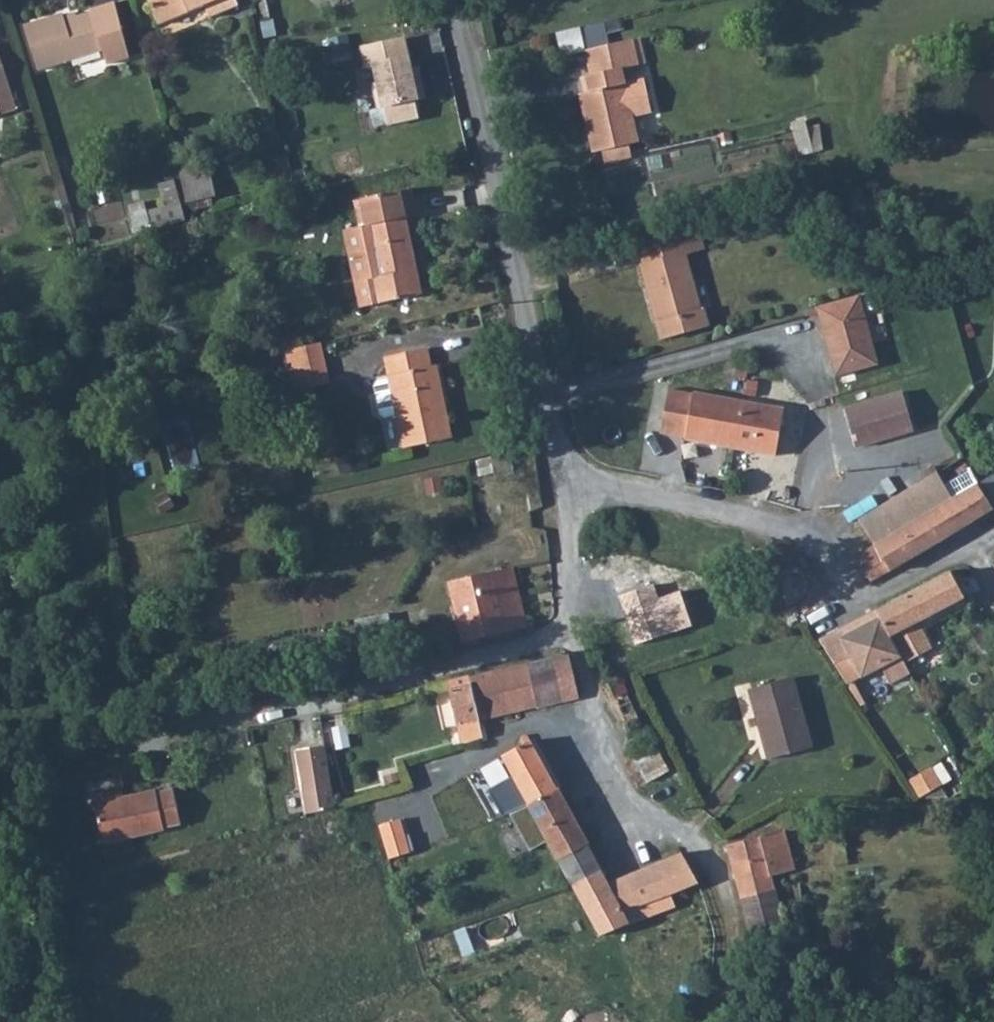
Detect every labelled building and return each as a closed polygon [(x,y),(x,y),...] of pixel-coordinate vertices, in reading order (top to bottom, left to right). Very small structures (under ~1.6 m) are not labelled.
[(160,32),(208,18),(211,28),(244,16),(239,0),(149,0),(160,32)] [(69,24),(68,17),(28,30),(42,75),(110,56),(115,70),(134,64),(119,10),(69,24)] [(565,55),(588,49),(582,26),(559,31),(565,55)] [(403,36),(356,49),(362,70),(366,70),(376,111),(380,110),(386,127),(418,119),(404,59),(408,57),(403,36)] [(589,100),(602,158),(648,147),(632,71),(645,65),(639,43),(626,45),(593,53),(599,77),(590,79),(594,95),(589,100)] [(12,94),(0,51),(0,98),(12,94)] [(0,98),(0,120),(18,115),(12,94),(0,98)] [(797,129),(802,154),(826,149),(822,124),(797,129)] [(189,206),(217,202),(211,164),(183,169),(189,206)] [(151,183),(155,203),(135,209),(140,231),(173,222),(161,180),(151,183)] [(416,188),(359,201),(363,226),(369,229),(379,278),(374,282),(379,309),(428,300),(409,218),(422,215),(416,188)] [(365,312),(379,309),(374,282),(379,278),(369,229),(363,226),(347,229),(365,312)] [(713,259),(707,235),(645,249),(651,268),(647,273),(652,296),(659,298),(668,320),(665,327),(666,336),(670,344),(716,331),(712,315),(708,313),(697,263),(713,259)] [(814,309),(832,379),(877,366),(860,298),(814,309)] [(447,422),(432,354),(392,362),(413,456),(460,447),(455,421),(447,422)] [(283,382),(316,376),(311,355),(279,361),(283,382)] [(319,393),(316,376),(283,382),(287,400),(319,393)] [(389,380),(375,385),(384,406),(397,401),(389,380)] [(778,453),(784,407),(668,390),(659,436),(778,453)] [(920,424),(921,419),(907,394),(851,412),(865,450),(923,432),(920,424)] [(167,420),(174,470),(202,466),(195,416),(167,420)] [(992,482),(984,469),(958,483),(967,499),(901,540),(885,550),(897,573),(873,586),(877,593),(993,523),(993,486),(992,482)] [(967,499),(958,483),(952,472),(885,510),(901,540),(967,499)] [(885,550),(901,540),(885,510),(867,520),(885,550)] [(862,564),(873,586),(897,573),(885,550),(862,564)] [(960,578),(886,618),(900,644),(914,671),(943,656),(928,630),(973,605),(960,578)] [(529,638),(520,579),(456,589),(466,649),(529,638)] [(874,685),(884,679),(893,673),(886,652),(900,644),(886,618),(850,637),(871,661),(863,665),(874,685)] [(825,650),(857,695),(874,685),(863,665),(871,661),(850,637),(825,650)] [(914,671),(900,644),(886,652),(893,673),(903,692),(921,683),(914,671)] [(560,668),(566,712),(586,709),(579,665),(560,668)] [(545,715),(566,712),(560,668),(540,671),(545,715)] [(516,720),(545,715),(540,671),(510,675),(516,720)] [(483,724),(516,720),(510,675),(456,683),(462,726),(464,742),(485,739),(483,724)] [(808,752),(787,678),(744,691),(767,765),(808,752)] [(309,807),(339,802),(332,741),(302,745),(309,807)] [(523,763),(544,806),(581,790),(563,747),(523,763)] [(928,802),(949,789),(935,766),(913,780),(928,802)] [(166,789),(162,786),(100,798),(108,838),(170,827),(169,821),(187,819),(182,786),(166,789)] [(605,848),(581,790),(544,806),(559,840),(568,861),(605,848)] [(545,844),(559,840),(544,806),(530,812),(545,844)] [(801,882),(793,840),(768,845),(776,888),(801,882)] [(732,853),(751,942),(771,939),(785,936),(776,888),(768,845),(732,853)] [(568,861),(580,890),(616,876),(605,848),(568,861)] [(622,890),(616,876),(580,890),(581,893),(601,937),(588,941),(594,951),(601,949),(608,951),(663,932),(659,918),(711,899),(699,865),(622,890)] [(788,949),(785,936),(771,939),(774,952),(788,949)]
